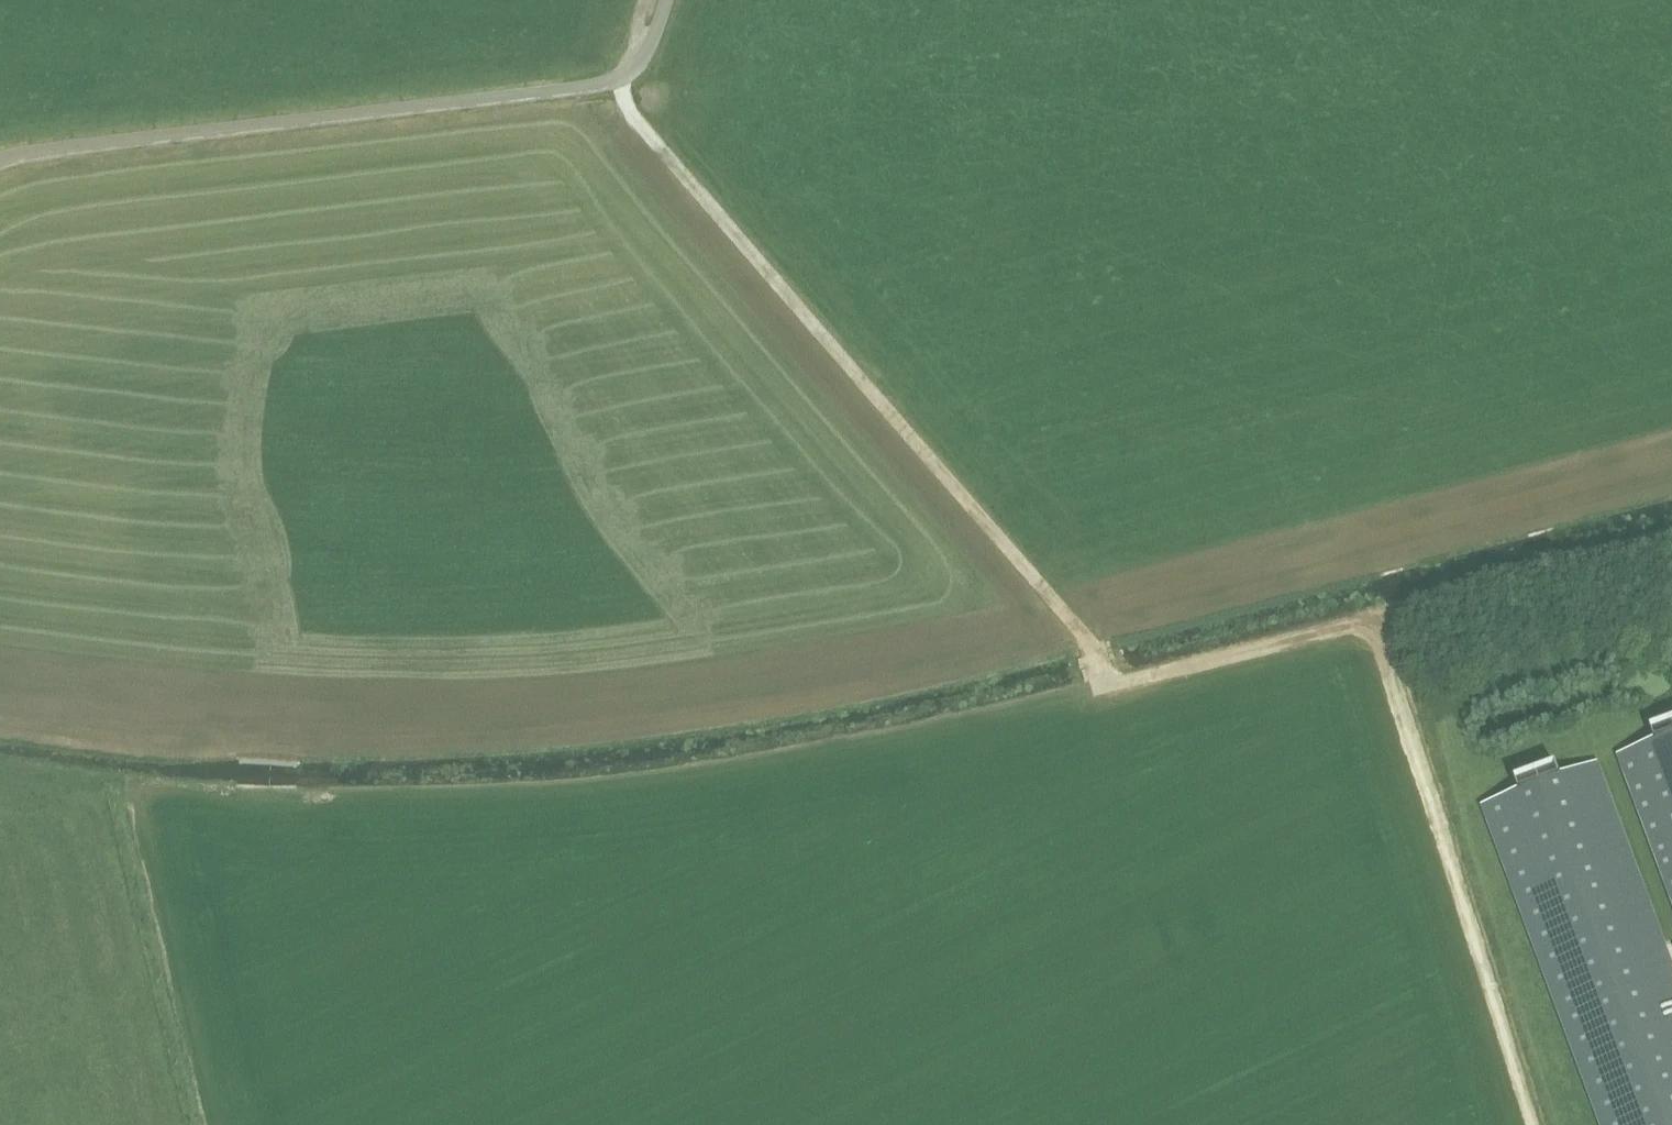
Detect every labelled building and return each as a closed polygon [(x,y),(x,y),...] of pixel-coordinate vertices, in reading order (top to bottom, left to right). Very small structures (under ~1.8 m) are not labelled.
[(1618,762),(1671,907),(1671,741),(1618,762)] [(1596,764),(1560,777),(1519,792),(1483,806),(1602,1124),(1671,1124),(1671,967),(1596,764)]
